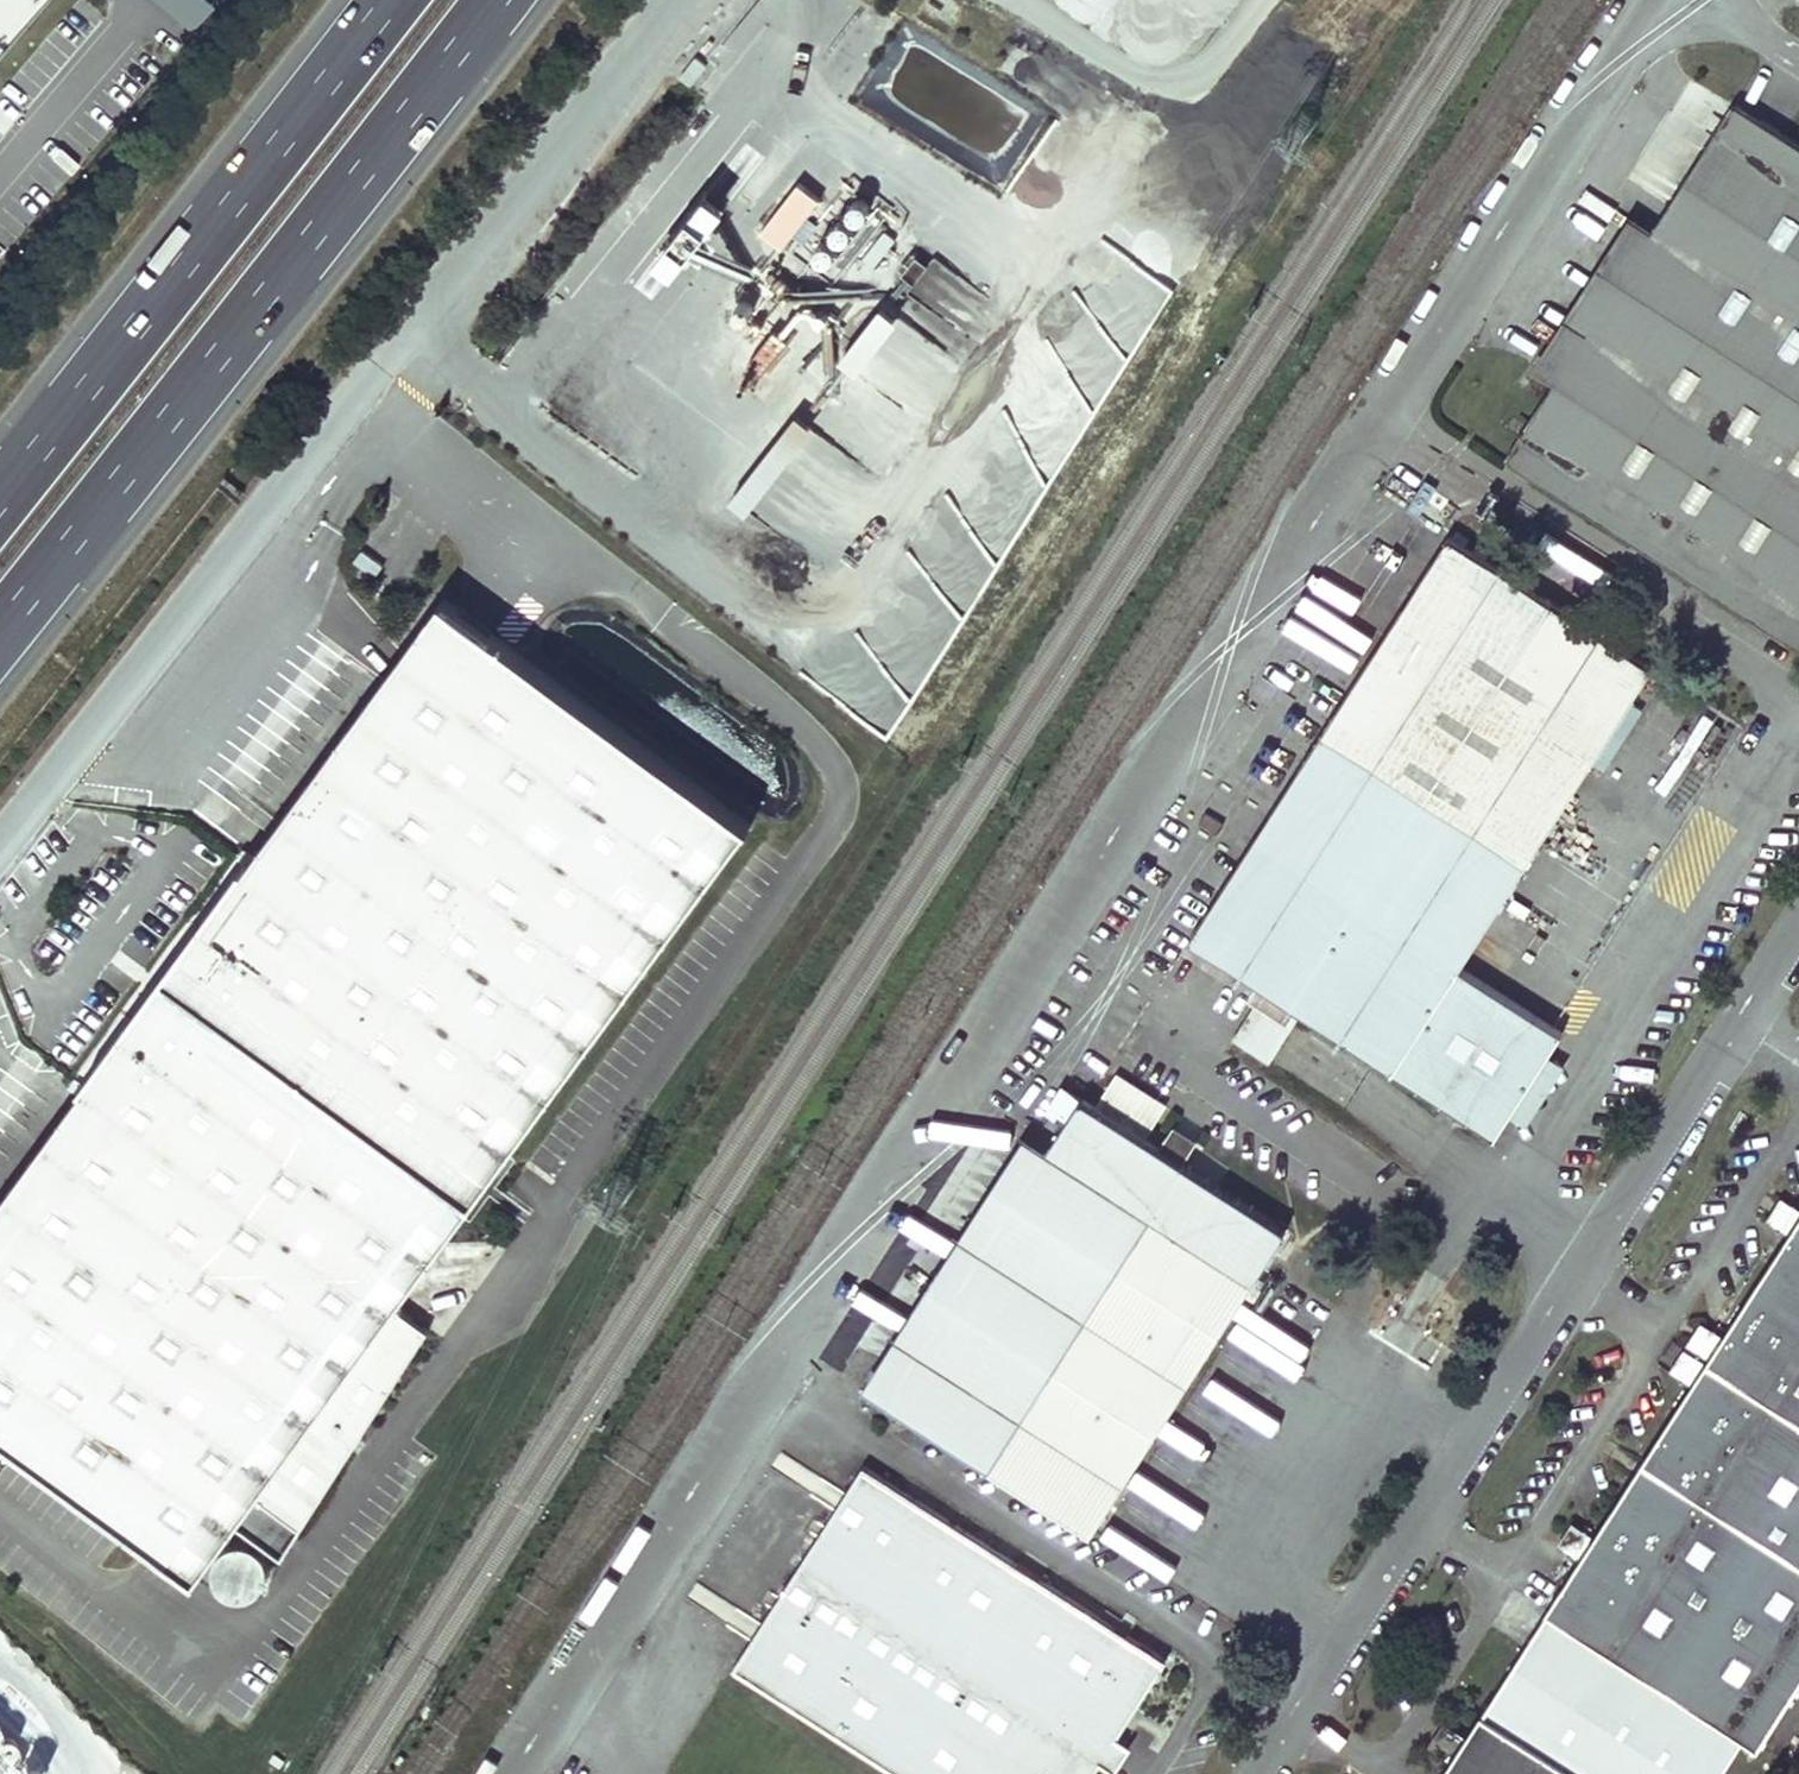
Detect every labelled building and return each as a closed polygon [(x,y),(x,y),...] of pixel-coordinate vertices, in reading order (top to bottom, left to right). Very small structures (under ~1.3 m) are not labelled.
[(34,0),(0,0),(0,40),(34,0)] [(187,33),(212,4),(207,0),(148,0),(187,33)] [(1798,431),(1798,146),(1733,103),(1651,231),(1603,306),(1798,431)] [(797,180),(759,229),(782,247),(821,198),(797,180)] [(1580,291),(1603,306),(1651,231),(1627,217),(1580,291)] [(882,264),(892,233),(873,227),(863,258),(882,264)] [(1532,367),(1554,382),(1603,306),(1580,291),(1532,367)] [(1798,646),(1798,431),(1603,306),(1554,382),(1506,457),(1798,646)] [(838,567),(842,567),(842,593),(815,613),(816,651),(908,707),(954,630),(926,612),(953,611),(962,597),(942,569),(942,554),(890,556),(877,565),(865,557),(833,558),(832,512),(816,490),(845,470),(846,487),(871,469),(827,443),(771,482),(807,422),(801,413),(834,389),(832,325),(830,325),(774,365),(758,390),(781,422),(732,503),(838,567)] [(1189,941),(1496,1138),(1563,1032),(1463,966),(1654,667),(1449,535),(1189,941)] [(0,1210),(0,1441),(197,1584),(240,1526),(283,1560),(429,1332),(397,1311),(753,826),(446,602),(0,1210)] [(1284,1231),(1079,1099),(885,1404),(1090,1535),(1284,1231)] [(1171,1124),(1159,1146),(1179,1157),(1191,1135),(1171,1124)] [(1798,1681),(1798,1213),(1545,1612),(1741,1738),(1756,1748),(1798,1681)] [(864,1469),(733,1670),(895,1773),(1093,1773),(1165,1662),(864,1469)] [(1545,1612),(1482,1712),(1578,1773),(1718,1773),(1741,1738),(1545,1612)] [(1482,1712),(1443,1773),(1578,1773),(1482,1712)]
